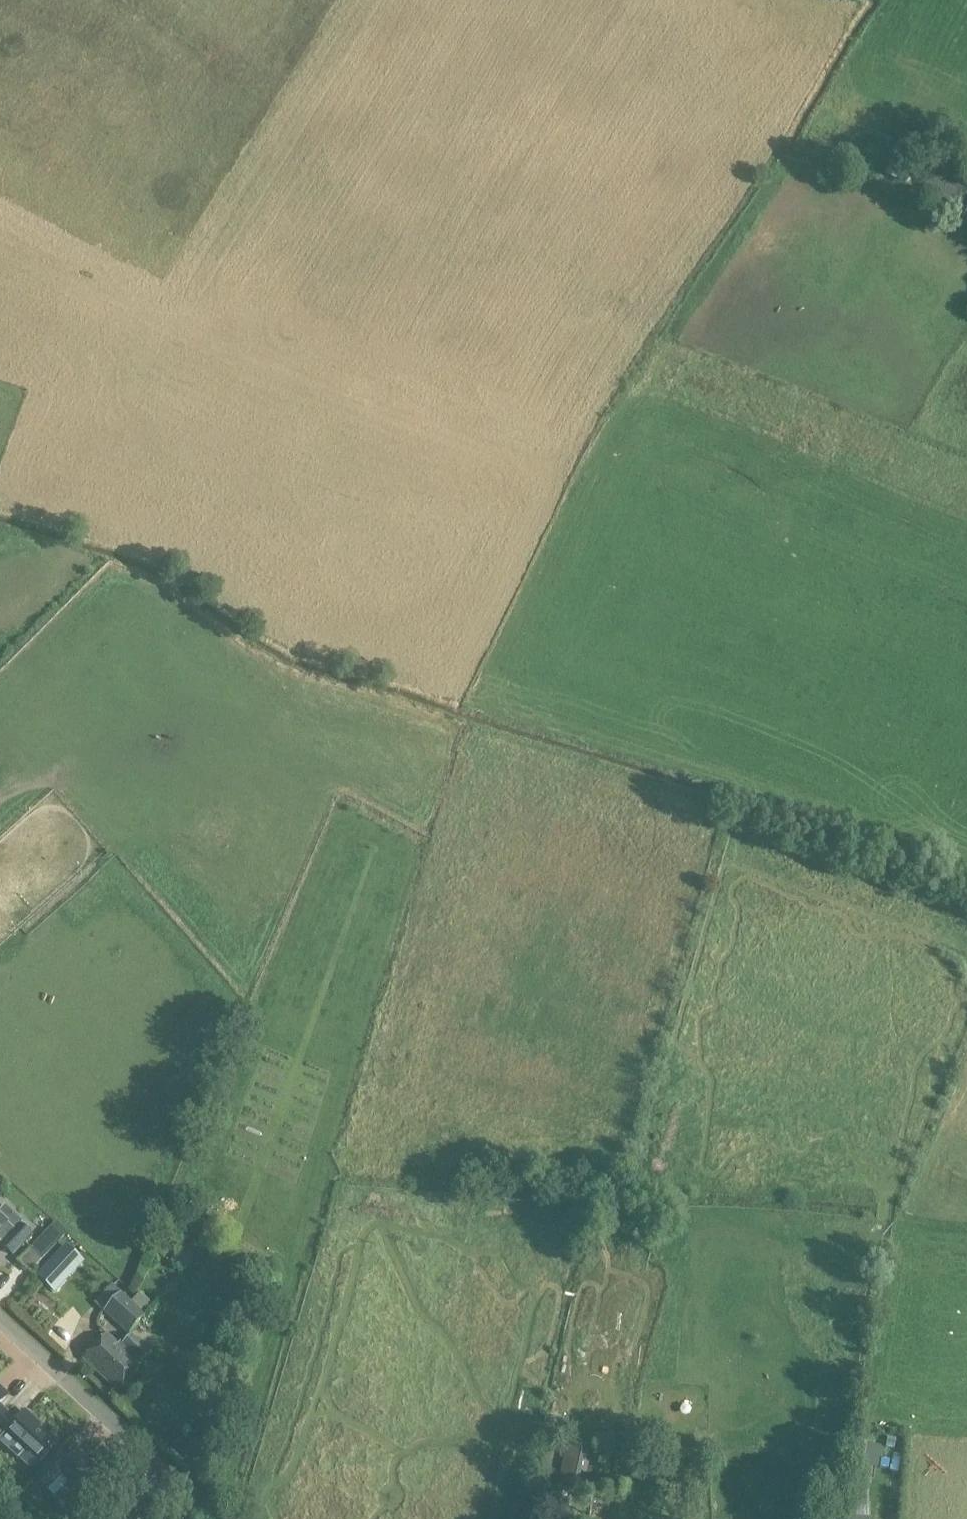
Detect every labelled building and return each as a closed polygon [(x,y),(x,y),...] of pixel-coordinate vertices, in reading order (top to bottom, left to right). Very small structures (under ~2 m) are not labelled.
[(922,189),(957,207),(966,189),(966,181),(935,164),(922,189)] [(3,1245),(13,1255),(31,1236),(21,1226),(24,1223),(6,1205),(0,1211),(0,1243),(3,1245)] [(30,1271),(66,1236),(52,1222),(16,1257),(30,1271)] [(54,1293),(78,1261),(62,1250),(56,1258),(51,1254),(41,1268),(47,1272),(39,1282),(54,1293)] [(128,1335),(146,1317),(121,1294),(104,1313),(128,1335)] [(73,1332),(81,1327),(72,1312),(64,1317),(73,1332)] [(131,1336),(121,1348),(107,1336),(85,1360),(118,1391),(140,1367),(138,1366),(150,1354),(131,1336)] [(8,1414),(0,1406),(0,1423),(8,1414)] [(32,1470),(56,1445),(24,1414),(16,1422),(8,1414),(0,1423),(0,1442),(8,1433),(27,1451),(20,1458),(32,1470)] [(557,1492),(583,1497),(593,1448),(566,1443),(557,1492)] [(80,1489),(78,1491),(90,1503),(109,1482),(108,1481),(109,1478),(108,1475),(107,1472),(104,1470),(100,1470),(97,1472),(77,1453),(71,1460),(61,1450),(50,1463),(48,1462),(33,1478),(49,1492),(64,1474),(80,1489)]
